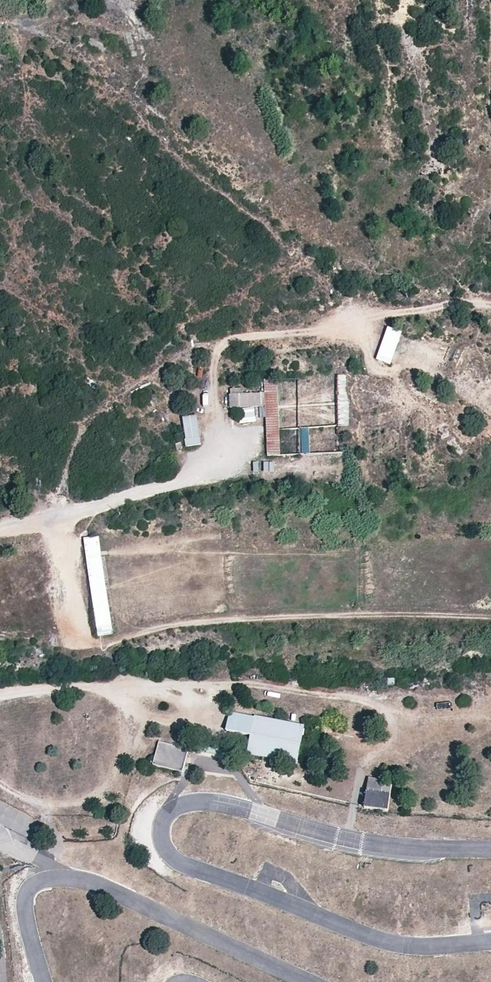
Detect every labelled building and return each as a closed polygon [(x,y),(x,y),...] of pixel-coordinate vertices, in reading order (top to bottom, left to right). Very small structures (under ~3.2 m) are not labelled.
[(391,364),(403,332),(392,328),(379,360),(391,364)] [(348,377),(338,377),(338,427),(348,427),(348,377)] [(264,380),(264,393),(264,408),(266,455),(280,455),(277,380),(264,380)] [(183,400),(196,397),(194,390),(182,393),(183,400)] [(231,408),(264,408),(264,393),(238,394),(238,391),(231,391),(231,408)] [(254,409),(232,411),(233,426),(256,423),(254,409)] [(200,446),(199,416),(183,417),(185,447),(200,446)] [(309,454),(309,429),(280,429),(280,445),(282,445),(282,454),(309,454)] [(269,472),(277,471),(276,462),(268,463),(269,472)] [(113,633),(99,538),(85,540),(99,635),(113,633)] [(296,765),(303,726),(255,716),(254,720),(231,716),(227,733),(251,738),(248,755),(296,765)] [(337,741),(338,735),(324,733),(323,739),(337,741)] [(182,771),(187,749),(159,744),(155,766),(182,771)] [(381,800),(384,782),(369,780),(367,798),(381,800)]
